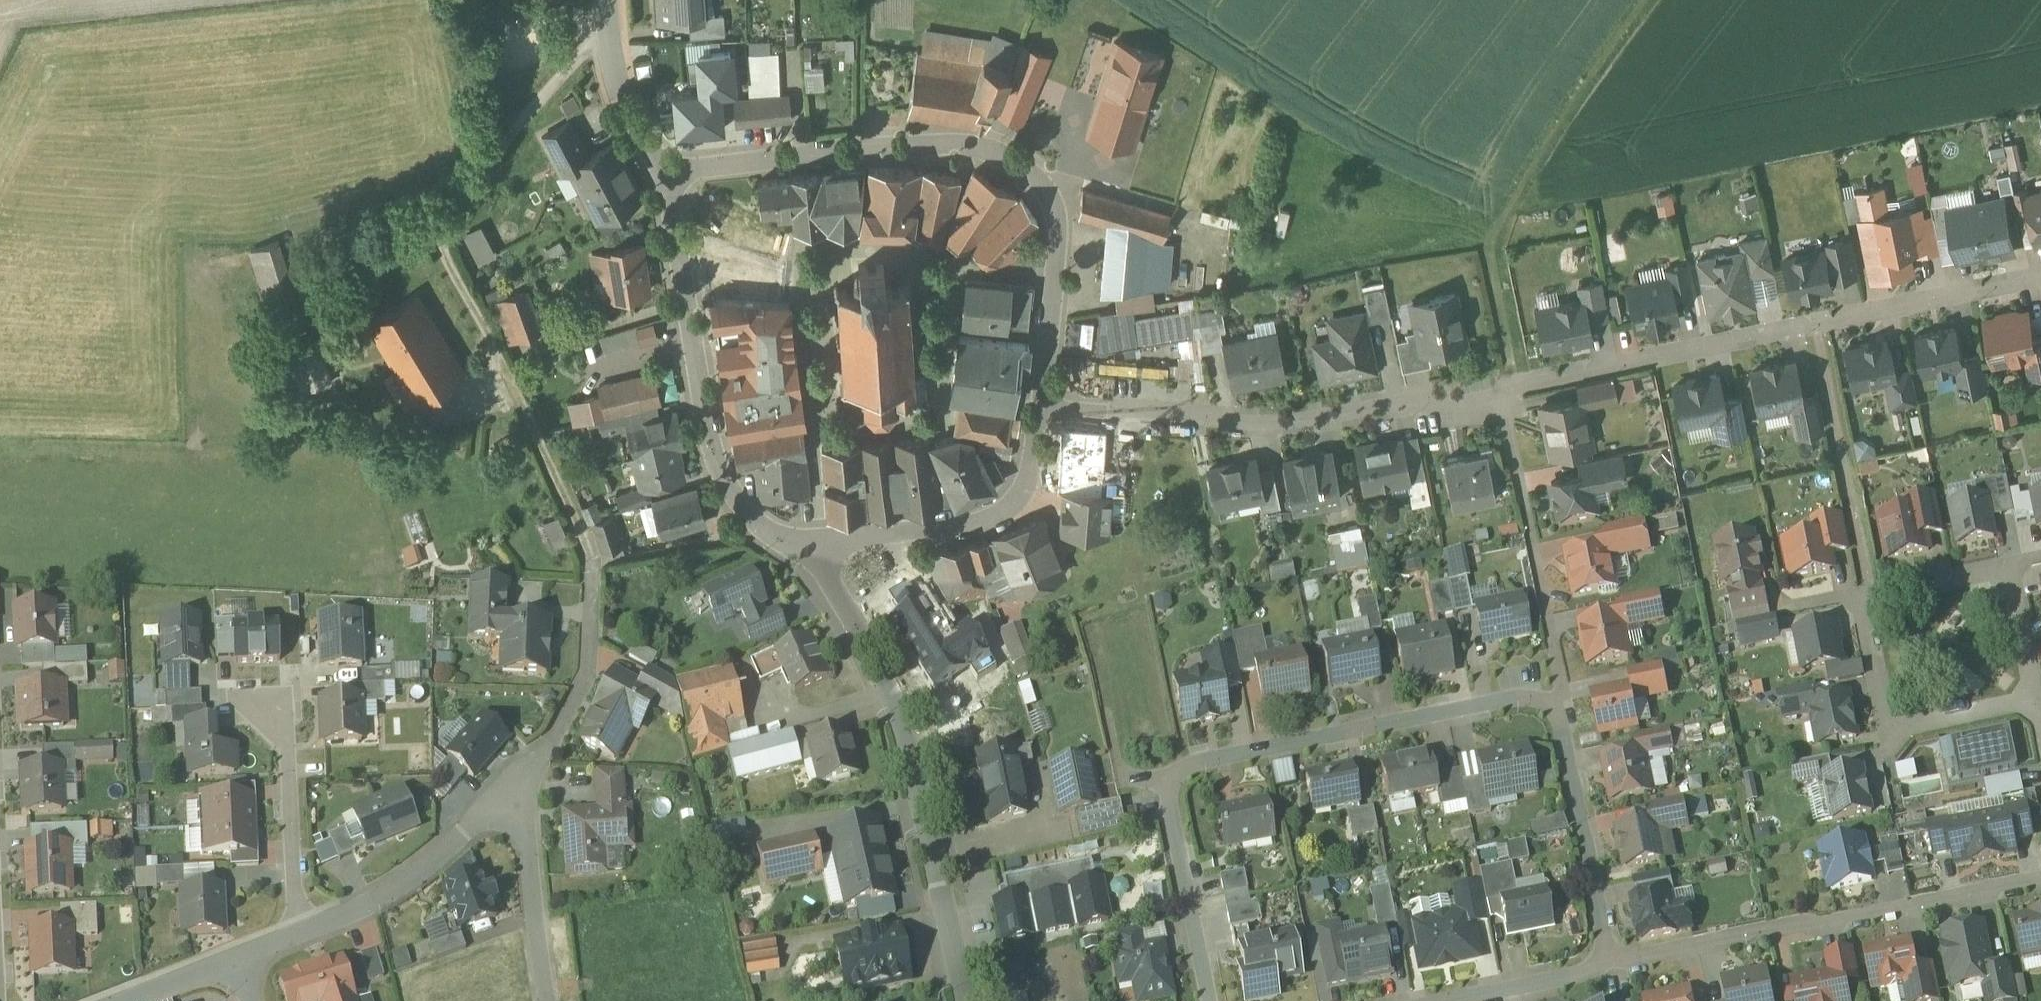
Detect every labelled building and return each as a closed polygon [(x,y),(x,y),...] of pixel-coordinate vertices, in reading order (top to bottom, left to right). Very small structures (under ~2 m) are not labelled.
[(661,21),(690,19),(699,18),(698,17),(697,4),(703,4),(702,0),(659,0),(661,21)] [(724,15),(698,17),(699,18),(690,19),(692,37),(725,35),(724,15)] [(731,40),(696,40),(697,54),(733,51),(731,40)] [(1162,57),(1115,42),(1110,60),(1111,61),(1088,134),(1133,148),(1162,57)] [(1050,59),(1023,47),(1015,66),(1042,77),(1050,59)] [(984,62),(918,52),(909,115),(972,125),(986,128),(1016,56),(1000,49),(993,65),(985,61),(984,62)] [(733,51),(697,54),(701,92),(675,95),(678,131),(705,128),(705,130),(724,128),(720,92),(736,91),(733,51)] [(1042,77),(1015,66),(1006,88),(1033,99),(1042,77)] [(1033,99),(1006,88),(996,112),(1022,123),(1033,99)] [(790,95),(763,98),(765,122),(792,120),(790,95)] [(763,98),(750,99),(752,124),(765,122),(763,98)] [(573,126),(549,139),(563,164),(587,152),(573,126)] [(616,143),(569,168),(598,221),(644,196),(616,143)] [(968,168),(947,163),(943,175),(961,179),(960,180),(964,181),(968,168)] [(865,169),(821,175),(827,230),(859,230),(865,169)] [(923,170),(870,169),(861,231),(914,231),(923,170)] [(943,175),(923,170),(914,231),(945,239),(960,180),(961,179),(943,175)] [(1017,195),(974,171),(953,220),(946,240),(972,247),(1017,195)] [(810,176),(810,172),(803,173),(803,177),(793,178),(795,217),(796,230),(827,230),(821,175),(810,176)] [(2012,174),(1999,176),(2002,193),(2015,191),(2012,174)] [(793,178),(759,182),(762,213),(778,212),(779,219),(795,217),(793,178)] [(1885,188),(1858,194),(1864,221),(1891,216),(1885,188)] [(1133,200),(1084,189),(1080,217),(1109,226),(1102,295),(1168,287),(1173,244),(1163,241),(1172,212),(1133,204),(1133,200)] [(2028,190),(2015,192),(2021,221),(2033,219),(2028,196),(2030,196),(2028,190)] [(2028,196),(2033,219),(2038,243),(2040,242),(2040,193),(2030,196),(2028,196)] [(1855,196),(1845,198),(1847,209),(1854,207),(1856,204),(1855,196)] [(1022,198),(972,248),(987,264),(998,263),(1024,254),(1016,244),(1038,222),(1022,198)] [(1951,210),(1950,210),(1960,259),(1987,254),(1988,257),(2015,252),(2005,199),(1951,210)] [(787,231),(724,201),(710,236),(779,260),(787,231)] [(1949,202),(1932,205),(1935,217),(1939,238),(1955,235),(1950,210),(1951,210),(1949,202)] [(1864,221),(1862,222),(1868,248),(1874,281),(1913,273),(1909,252),(1919,250),(1929,248),(1923,220),(1921,210),(1891,216),(1864,221)] [(1939,238),(1935,217),(1923,220),(1929,248),(1919,250),(1920,255),(1942,250),(1939,238)] [(1955,235),(1939,238),(1942,250),(1944,262),(1960,259),(1955,235)] [(1767,236),(1741,242),(1744,256),(1745,255),(1749,277),(1775,272),(1767,236)] [(1852,238),(1829,243),(1831,253),(1836,275),(1836,279),(1858,274),(1858,273),(1859,272),(1852,238)] [(279,241),(252,250),(278,329),(305,321),(279,241)] [(642,245),(618,249),(618,252),(593,256),(596,277),(608,275),(612,297),(649,291),(642,245)] [(1825,252),(1784,261),(1791,296),(1805,293),(1806,295),(1818,292),(1818,291),(1832,288),(1830,276),(1836,275),(1831,253),(1825,255),(1825,252)] [(1715,256),(1699,260),(1710,314),(1755,305),(1749,277),(1745,255),(1744,256),(1728,259),(1727,254),(1724,253),(1717,254),(1715,257),(1715,256)] [(781,272),(725,259),(720,283),(713,281),(710,296),(717,298),(777,301),(781,272)] [(861,288),(841,289),(837,285),(834,287),(839,291),(840,313),(836,313),(836,316),(840,316),(842,335),(837,335),(838,338),(842,338),(843,356),(839,357),(839,360),(843,360),(845,381),(841,385),(843,388),(847,383),(864,382),(865,395),(861,395),(861,398),(865,398),(866,406),(862,408),(863,410),(867,408),(874,415),(873,419),(875,420),(877,416),(886,415),(888,419),(891,418),(889,414),(895,406),(899,408),(900,405),(900,400),(904,400),(904,395),(915,394),(914,379),(918,379),(918,375),(914,376),(913,370),(912,355),(917,355),(917,352),(912,352),(911,333),(915,333),(915,330),(911,330),(910,311),(914,311),(914,308),(909,308),(908,287),(912,282),(910,280),(906,285),(886,286),(885,263),(878,264),(877,265),(877,266),(867,267),(867,265),(866,264),(859,265),(860,273),(857,273),(855,276),(855,280),(858,283),(861,283),(861,288)] [(1687,265),(1666,269),(1668,278),(1669,278),(1675,304),(1695,300),(1687,265)] [(1668,278),(1628,287),(1637,327),(1651,325),(1651,327),(1663,324),(1663,322),(1678,319),(1675,304),(1669,278),(1668,278)] [(1033,287),(966,281),(962,321),(1029,327),(1033,287)] [(1579,287),(1581,300),(1583,300),(1587,321),(1609,316),(1602,282),(1579,287)] [(505,285),(486,294),(490,304),(493,303),(510,297),(505,285)] [(1384,286),(1363,291),(1367,312),(1369,322),(1391,317),(1384,286)] [(510,297),(493,303),(509,344),(543,332),(528,291),(510,297)] [(417,293),(369,322),(390,356),(438,327),(417,293)] [(1214,294),(1197,296),(1200,329),(1220,326),(1214,294)] [(1456,294),(1412,303),(1418,330),(1423,352),(1424,352),(1466,343),(1456,294)] [(790,304),(714,300),(729,401),(800,389),(795,357),(790,304)] [(1581,300),(1536,310),(1544,349),(1591,339),(1587,321),(1583,300),(1581,300)] [(1196,309),(1134,319),(1133,307),(1101,312),(1097,352),(1194,336),(1196,309)] [(1367,312),(1330,320),(1334,341),(1315,345),(1322,380),(1374,370),(1365,323),(1369,322),(1367,312)] [(2028,312),(1987,321),(1992,344),(1990,344),(1990,346),(1992,346),(1996,364),(2027,358),(2037,355),(2033,336),(2029,316),(2028,312)] [(2029,316),(2033,336),(2040,334),(2040,314),(2029,316)] [(438,327),(390,356),(418,403),(466,374),(438,327)] [(653,327),(635,332),(640,350),(658,345),(653,327)] [(1943,329),(1932,331),(1930,331),(1931,333),(1919,335),(1918,335),(1917,335),(1917,337),(1925,374),(1924,374),(1925,376),(1927,375),(1957,369),(1966,367),(1965,359),(1959,329),(1958,327),(1957,327),(1945,330),(1944,328),(1943,328),(1943,329)] [(1418,330),(1407,333),(1408,338),(1397,341),(1402,366),(1426,361),(1424,352),(1423,352),(1418,330)] [(1277,333),(1224,344),(1231,380),(1263,373),(1265,380),(1286,376),(1277,333)] [(2033,336),(2037,355),(2027,358),(2030,373),(2040,371),(2040,334),(2033,336)] [(1030,344),(960,335),(951,395),(961,397),(1013,406),(1019,362),(1027,363),(1030,344)] [(318,337),(289,345),(303,391),(332,383),(318,337)] [(1887,341),(1846,350),(1854,387),(1885,381),(1895,379),(1894,372),(1887,341)] [(1982,356),(1965,359),(1966,367),(1957,369),(1963,395),(1962,395),(1963,397),(1964,396),(1987,391),(1987,392),(1989,391),(1982,356)] [(1780,364),(1766,366),(1767,369),(1753,372),(1761,412),(1792,405),(1802,403),(1801,396),(1794,363),(1780,366),(1780,364)] [(1911,368),(1894,372),(1895,379),(1885,381),(1891,409),(1918,403),(1911,368)] [(926,369),(924,369),(923,369),(913,370),(914,376),(918,375),(918,379),(914,379),(915,394),(904,395),(904,400),(900,400),(900,405),(905,404),(905,408),(907,408),(914,408),(916,408),(916,404),(926,403),(926,404),(928,403),(928,401),(926,371),(926,369)] [(2017,371),(2007,375),(2009,386),(2020,389),(2025,382),(2017,371)] [(1718,376),(1675,385),(1682,424),(1715,417),(1726,415),(1723,402),(1718,376)] [(1613,377),(1578,385),(1580,398),(1583,409),(1584,408),(1618,401),(1613,377)] [(635,378),(600,386),(608,417),(642,409),(635,378)] [(1818,392),(1801,396),(1802,403),(1792,405),(1798,433),(1825,428),(1818,392)] [(1013,406),(961,397),(955,433),(1007,441),(1009,430),(1015,431),(1017,418),(1011,417),(1013,406)] [(1580,398),(1543,406),(1553,455),(1592,447),(1584,408),(1583,409),(1580,398)] [(1742,398),(1723,402),(1726,415),(1715,417),(1719,437),(1748,431),(1742,398)] [(642,409),(608,417),(611,432),(630,428),(629,423),(659,416),(657,405),(642,409)] [(2009,410),(1998,413),(2000,425),(2011,423),(2009,410)] [(659,416),(629,423),(630,428),(637,458),(676,449),(685,447),(676,412),(659,416)] [(803,423),(733,434),(738,460),(763,455),(765,464),(806,456),(803,423)] [(1108,429),(1063,425),(1058,490),(1059,490),(1103,494),(1105,468),(1108,429)] [(934,442),(932,443),(940,465),(956,503),(996,486),(994,481),(983,461),(983,460),(972,438),(961,435),(934,442)] [(933,436),(896,440),(896,442),(893,443),(893,441),(863,444),(870,515),(904,512),(904,511),(942,506),(936,466),(940,465),(932,443),(934,442),(933,436)] [(1402,441),(1367,448),(1366,446),(1357,448),(1366,489),(1393,483),(1392,479),(1407,475),(1408,480),(1410,480),(1405,457),(1402,441)] [(864,480),(861,444),(823,448),(825,476),(857,473),(858,480),(864,480)] [(676,449),(637,458),(640,469),(636,470),(641,489),(641,490),(648,488),(657,486),(657,485),(667,483),(667,481),(683,477),(680,467),(683,464),(681,455),(677,454),(676,449)] [(1313,458),(1286,463),(1286,462),(1285,462),(1294,507),(1295,507),(1294,501),(1322,495),(1323,501),(1342,497),(1333,452),(1313,456),(1313,458)] [(1622,453),(1588,460),(1591,474),(1593,484),(1627,478),(1622,453)] [(1422,454),(1405,457),(1410,480),(1408,480),(1409,483),(1427,480),(1422,454)] [(1482,454),(1444,462),(1453,507),(1497,499),(1496,498),(1491,499),(1488,483),(1493,482),(1490,468),(1485,469),(1482,454)] [(765,464),(757,466),(760,498),(810,492),(806,456),(765,464)] [(995,456),(985,461),(985,460),(983,461),(994,481),(1005,476),(995,456)] [(1255,459),(1210,468),(1218,507),(1260,498),(1263,497),(1257,470),(1255,459)] [(1273,467),(1257,470),(1263,497),(1260,498),(1262,511),(1281,507),(1273,467)] [(1127,470),(1105,468),(1103,494),(1111,494),(1125,495),(1127,470)] [(1591,474),(1552,481),(1561,527),(1596,519),(1596,518),(1599,515),(1597,505),(1593,503),(1589,485),(1593,484),(1591,474)] [(859,487),(826,491),(828,519),(868,515),(864,480),(858,480),(859,487)] [(1995,482),(1976,485),(1979,501),(1987,499),(1991,519),(2002,517),(1995,482)] [(641,489),(619,496),(624,510),(652,501),(648,488),(641,490),(641,489)] [(696,490),(654,503),(664,535),(706,522),(696,490)] [(1103,494),(1059,490),(1059,491),(1066,491),(1063,531),(1108,534),(1111,494),(1103,494)] [(2034,496),(2021,498),(2019,491),(2010,493),(2014,515),(2039,518),(2034,496)] [(1937,497),(1917,501),(1919,511),(1921,511),(1926,536),(1944,533),(1937,497)] [(594,499),(582,505),(590,523),(602,518),(594,499)] [(1979,501),(1951,507),(1959,546),(1995,539),(1991,519),(1987,499),(1979,501)] [(1919,511),(1880,519),(1889,560),(1929,552),(1926,536),(1921,511),(1919,511)] [(613,517),(594,523),(604,553),(623,547),(613,517)] [(1841,518),(1813,523),(1816,539),(1827,536),(1831,554),(1847,551),(1841,518)] [(1043,519),(996,538),(988,540),(995,563),(977,567),(986,598),(989,607),(1022,594),(1020,591),(1064,574),(1043,519)] [(1644,523),(1609,530),(1612,545),(1615,556),(1650,549),(1644,523)] [(1361,525),(1329,531),(1334,557),(1366,551),(1361,525)] [(1816,539),(1784,545),(1791,580),(1835,571),(1831,554),(1827,536),(1816,539)] [(1753,537),(1716,544),(1722,571),(1728,569),(1733,592),(1759,586),(1758,578),(1762,577),(1758,561),(1762,560),(1759,546),(1755,546),(1753,537)] [(988,540),(941,550),(941,551),(951,586),(952,589),(957,605),(957,607),(986,598),(977,567),(995,563),(988,540)] [(1612,545),(1567,554),(1567,555),(1569,555),(1571,564),(1568,568),(1570,576),(1572,577),(1576,596),(1599,591),(1603,594),(1616,591),(1619,587),(1618,583),(1614,581),(1610,557),(1615,556),(1612,545)] [(951,586),(941,551),(930,554),(941,592),(952,589),(951,586)] [(751,572),(704,594),(718,626),(742,616),(746,625),(765,616),(761,607),(766,605),(751,572)] [(1466,580),(1448,583),(1455,615),(1473,611),(1466,580)] [(1448,583),(1429,588),(1435,619),(1455,615),(1448,583)] [(507,585),(474,584),(473,602),(506,603),(507,585)] [(1733,592),(1730,593),(1735,616),(1766,610),(1761,586),(1733,592)] [(952,589),(941,592),(942,593),(950,607),(957,605),(952,589)] [(1659,594),(1624,601),(1629,626),(1664,619),(1659,594)] [(922,603),(891,623),(913,657),(944,638),(931,619),(942,612),(933,598),(923,605),(922,603)] [(1376,599),(1358,603),(1364,634),(1382,630),(1376,599)] [(1521,599),(1477,608),(1485,644),(1528,635),(1524,615),(1519,616),(1516,602),(1521,601),(1521,599)] [(506,603),(473,602),(472,637),(498,639),(499,620),(505,620),(506,603)] [(1003,605),(992,609),(999,631),(1001,630),(1010,627),(1003,605)] [(53,608),(17,610),(19,649),(22,649),(55,647),(53,608)] [(746,625),(744,626),(753,645),(755,645),(756,646),(785,634),(784,632),(786,631),(777,611),(746,625)] [(1622,616),(1581,624),(1584,637),(1583,639),(1585,650),(1587,651),(1590,666),(1631,657),(1622,616)] [(360,617),(324,619),(325,637),(321,637),(322,668),(362,666),(360,617)] [(1774,618),(1738,625),(1743,648),(1754,646),(1752,639),(1777,634),(1774,618)] [(199,619),(163,621),(165,667),(188,666),(189,666),(201,665),(199,619)] [(505,620),(499,620),(498,639),(504,639),(503,673),(547,675),(550,622),(505,620)] [(969,626),(945,641),(944,638),(913,657),(935,692),(952,681),(950,679),(969,667),(970,669),(989,658),(969,626)] [(1834,626),(1797,634),(1805,671),(1842,664),(1834,626)] [(1010,627),(1001,630),(1005,641),(1015,638),(1010,627)] [(1445,629),(1396,639),(1405,682),(1454,672),(1445,629)] [(1262,630),(1233,636),(1236,652),(1240,675),(1261,671),(1260,662),(1268,660),(1262,630)] [(1005,641),(1004,642),(1018,679),(1035,673),(1021,635),(1005,641)] [(777,653),(786,672),(795,693),(828,678),(810,638),(777,653)] [(1372,639),(1323,649),(1331,689),(1380,679),(1372,639)] [(55,647),(22,649),(23,669),(56,668),(55,647)] [(648,654),(635,647),(630,657),(651,668),(653,663),(658,661),(655,655),(650,658),(648,654)] [(777,651),(752,662),(761,683),(786,672),(777,653),(777,651)] [(1236,652),(1204,659),(1207,676),(1219,673),(1223,691),(1243,686),(1240,675),(1236,652)] [(1268,660),(1260,662),(1261,671),(1268,702),(1307,694),(1299,654),(1268,660)] [(1682,661),(1666,664),(1668,674),(1684,671),(1682,661)] [(1660,664),(1569,682),(1569,683),(1630,671),(1633,687),(1629,688),(1631,700),(1666,693),(1660,664)] [(87,666),(56,668),(57,687),(89,686),(87,666)] [(189,693),(166,694),(167,710),(173,710),(203,708),(202,692),(190,693),(189,666),(188,666),(189,693)] [(122,668),(108,668),(108,684),(122,684),(122,668)] [(395,670),(362,671),(362,686),(385,685),(395,684),(395,670)] [(733,670),(677,683),(695,759),(728,749),(729,749),(726,738),(722,723),(744,717),(733,670)] [(675,685),(649,671),(640,688),(657,697),(652,705),(683,722),(675,685)] [(1207,676),(1176,682),(1184,722),(1200,719),(1201,724),(1202,723),(1214,720),(1214,721),(1216,720),(1215,716),(1227,713),(1223,691),(1219,673),(1207,676)] [(640,688),(614,674),(596,707),(602,710),(594,724),(591,722),(581,741),(615,759),(636,721),(642,724),(652,705),(657,697),(640,688)] [(362,686),(349,687),(350,699),(361,698),(361,705),(386,704),(385,685),(362,686)] [(45,687),(21,688),(23,730),(64,728),(63,711),(59,711),(58,692),(45,692),(45,687)] [(1629,688),(1593,695),(1601,733),(1636,726),(1631,700),(1629,688)] [(1793,691),(1779,694),(1784,720),(1813,714),(1810,704),(1797,707),(1793,691)] [(1848,696),(1810,704),(1813,714),(1816,729),(1821,733),(1823,732),(1826,744),(1857,738),(1848,696)] [(350,699),(323,700),(325,743),(363,741),(361,705),(361,698),(350,699)] [(203,708),(173,710),(174,727),(191,726),(190,725),(207,724),(207,708),(203,708)] [(484,716),(448,755),(451,757),(468,773),(474,778),(509,739),(484,716)] [(207,724),(190,725),(191,726),(193,775),(235,773),(234,749),(213,750),(212,724),(207,724)] [(2010,728),(1940,743),(1948,782),(2018,768),(2010,728)] [(847,729),(808,740),(809,742),(814,761),(820,785),(861,774),(856,755),(854,756),(847,729)] [(1684,729),(1668,732),(1672,748),(1687,745),(1684,729)] [(758,730),(726,738),(729,749),(760,742),(761,741),(758,730)] [(1668,732),(1633,739),(1636,752),(1644,751),(1645,757),(1672,752),(1672,748),(1668,732)] [(729,749),(728,749),(737,782),(802,765),(797,745),(793,733),(761,741),(760,742),(729,749)] [(809,742),(797,745),(802,765),(814,761),(809,742)] [(1014,750),(978,757),(983,785),(981,785),(989,822),(1027,814),(1017,766),(1033,763),(1030,746),(1014,750)] [(76,747),(44,748),(44,769),(60,768),(61,775),(77,774),(76,747)] [(1527,749),(1479,759),(1483,778),(1488,801),(1489,800),(1535,791),(1527,749)] [(1636,752),(1604,759),(1608,776),(1609,776),(1614,799),(1612,799),(1613,801),(1652,793),(1645,757),(1644,751),(1636,752)] [(1419,757),(1382,764),(1389,802),(1437,792),(1438,792),(1435,776),(1430,752),(1418,755),(1419,757)] [(468,773),(451,757),(434,775),(451,791),(468,773)] [(1089,757),(1049,765),(1060,816),(1100,808),(1089,757)] [(1830,759),(1795,766),(1799,787),(1818,783),(1819,790),(1827,788),(1825,777),(1833,775),(1830,759)] [(44,769),(25,770),(27,812),(62,810),(61,775),(60,768),(44,769)] [(1352,768),(1306,778),(1313,813),(1315,812),(1314,807),(1329,803),(1330,809),(1359,803),(1352,768)] [(1833,775),(1825,777),(1827,788),(1834,821),(1872,814),(1863,769),(1833,775)] [(621,771),(597,770),(598,787),(622,786),(621,771)] [(1460,771),(1435,776),(1438,792),(1437,792),(1440,808),(1466,802),(1462,782),(1460,771)] [(2019,776),(1985,782),(1988,801),(2022,794),(2019,776)] [(1483,778),(1462,782),(1466,802),(1469,817),(1491,812),(1489,800),(1488,801),(1483,778)] [(1108,783),(1101,784),(1104,797),(1111,796),(1108,783)] [(600,811),(565,813),(569,875),(606,873),(604,848),(632,846),(630,809),(624,810),(622,786),(598,787),(600,811)] [(404,791),(353,812),(367,845),(367,847),(385,839),(386,841),(419,827),(404,791)] [(1705,797),(1689,801),(1692,819),(1709,815),(1705,797)] [(235,799),(201,800),(203,856),(238,855),(238,853),(256,852),(255,837),(253,837),(252,814),(254,814),(253,800),(235,801),(235,799)] [(1682,799),(1648,806),(1651,822),(1657,820),(1659,832),(1687,826),(1682,799)] [(1239,810),(1221,814),(1220,811),(1219,812),(1226,847),(1257,841),(1257,838),(1270,835),(1271,838),(1273,838),(1266,802),(1238,808),(1239,810)] [(2027,807),(2006,811),(2006,815),(2008,815),(2013,841),(2033,837),(2027,807)] [(1374,808),(1348,813),(1353,838),(1379,833),(1374,808)] [(1950,826),(1949,826),(1954,853),(1957,867),(1972,864),(1972,866),(2001,860),(2001,858),(2016,855),(2013,841),(2008,815),(2006,815),(1950,826)] [(876,820),(829,830),(846,905),(856,902),(870,899),(871,903),(892,898),(895,897),(876,820)] [(1651,822),(1618,828),(1626,868),(1665,860),(1659,832),(1657,820),(1651,822)] [(1949,822),(1928,826),(1934,857),(1954,853),(1949,826),(1950,826),(1949,822)] [(88,826),(50,828),(51,849),(51,850),(68,849),(69,849),(89,848),(88,826)] [(346,829),(329,836),(339,860),(356,853),(355,852),(367,847),(367,845),(355,850),(346,829)] [(814,835),(757,848),(765,885),(822,872),(814,835)] [(1898,839),(1881,843),(1884,856),(1901,853),(1898,839)] [(1863,841),(1822,851),(1825,862),(1822,863),(1826,881),(1829,880),(1832,891),(1872,882),(1869,869),(1868,866),(1865,867),(1863,858),(1866,857),(1865,854),(1866,854),(1863,841)] [(69,849),(51,850),(51,849),(29,850),(31,894),(71,892),(69,849)] [(1901,853),(1884,856),(1889,878),(1905,874),(1901,853)] [(995,902),(1003,942),(1108,921),(1100,882),(1095,883),(1090,861),(1002,879),(1007,900),(995,902)] [(1512,864),(1480,871),(1483,884),(1487,903),(1500,900),(1499,895),(1517,891),(1512,864)] [(185,869),(156,870),(157,887),(185,886),(185,869)] [(1668,872),(1635,878),(1639,898),(1668,892),(1668,893),(1672,893),(1668,872)] [(1245,873),(1221,879),(1224,895),(1248,890),(1245,873)] [(481,875),(444,889),(459,931),(460,930),(497,917),(481,875)] [(1483,884),(1456,889),(1461,914),(1470,913),(1472,925),(1490,921),(1487,903),(1483,884)] [(1389,886),(1370,890),(1379,929),(1397,925),(1396,919),(1389,886)] [(222,889),(184,891),(186,934),(224,932),(222,889)] [(1248,890),(1224,895),(1227,909),(1251,904),(1251,903),(1248,890)] [(1545,891),(1519,897),(1517,891),(1499,895),(1500,900),(1508,936),(1553,926),(1545,891)] [(1639,898),(1633,899),(1641,941),(1677,934),(1676,932),(1692,928),(1687,905),(1671,908),(1668,893),(1668,892),(1639,898)] [(870,899),(856,902),(860,921),(895,913),(892,898),(871,903),(870,899)] [(1251,903),(1251,904),(1227,909),(1231,928),(1262,922),(1258,902),(1251,903)] [(1432,917),(1429,903),(1410,907),(1411,912),(1410,912),(1410,913),(1408,913),(1408,916),(1410,916),(1417,948),(1421,969),(1437,966),(1437,968),(1455,964),(1454,963),(1479,958),(1472,925),(1470,913),(1461,914),(1434,920),(1433,917),(1432,917)] [(97,906),(61,908),(62,928),(72,928),(72,937),(98,936),(97,906)] [(2033,917),(2033,919),(2017,922),(2024,959),(2040,956),(2040,915),(2033,917)] [(1408,916),(1396,919),(1397,925),(1403,951),(1417,948),(1410,916),(1408,916)] [(1317,930),(1319,937),(1324,964),(1329,987),(1348,983),(1348,985),(1392,976),(1384,936),(1343,945),(1339,925),(1317,930)] [(1165,926),(1141,931),(1145,946),(1168,941),(1165,926)] [(1983,926),(1944,934),(1947,947),(1943,948),(1949,979),(1953,978),(1955,989),(1985,983),(1993,981),(1991,971),(1990,962),(1988,961),(1985,945),(1987,945),(1983,926)] [(62,928),(33,929),(35,975),(89,973),(89,972),(74,973),(72,937),(72,928),(62,928)] [(461,935),(431,946),(436,960),(467,949),(460,930),(459,931),(461,935)] [(1141,930),(1114,936),(1118,953),(1145,948),(1145,946),(1141,931),(1141,930)] [(1248,930),(1232,933),(1235,949),(1240,948),(1240,947),(1251,944),(1248,930)] [(900,931),(874,936),(874,934),(862,936),(862,938),(837,944),(847,993),(910,980),(900,931)] [(1259,945),(1258,943),(1251,944),(1240,947),(1240,948),(1244,968),(1239,969),(1246,1000),(1263,1000),(1278,998),(1275,983),(1302,977),(1293,936),(1292,936),(1292,938),(1259,945)] [(1324,964),(1319,937),(1307,940),(1312,966),(1324,964)] [(772,939),(743,944),(748,973),(777,969),(772,939)] [(1097,939),(1085,942),(1087,952),(1099,949),(1097,939)] [(1114,954),(1120,981),(1133,978),(1138,1000),(1154,1000),(1173,997),(1163,944),(1145,948),(1118,953),(1114,954)] [(1900,946),(1897,944),(1886,946),(1884,949),(1866,953),(1873,989),(1875,988),(1878,990),(1893,987),(1895,984),(1905,982),(1918,980),(1916,971),(1910,944),(1900,946)] [(376,950),(361,955),(369,981),(385,976),(376,950)] [(1853,953),(1826,959),(1829,977),(1842,974),(1846,991),(1861,988),(1853,953)] [(328,967),(328,966),(318,969),(318,968),(281,980),(287,1000),(354,1000),(342,961),(341,961),(341,963),(328,967)] [(1916,971),(1918,980),(1905,982),(1909,1000),(1941,1000),(1934,967),(1916,971)] [(1991,971),(1993,981),(1985,983),(1989,1000),(2018,1000),(2012,967),(1991,971)] [(1794,984),(1797,1000),(1848,1000),(1846,991),(1842,974),(1829,977),(1794,984)] [(1724,983),(1728,1000),(1772,1000),(1767,975),(1724,983)] [(1662,996),(1663,999),(1651,1000),(1691,1000),(1689,990),(1662,996)]
